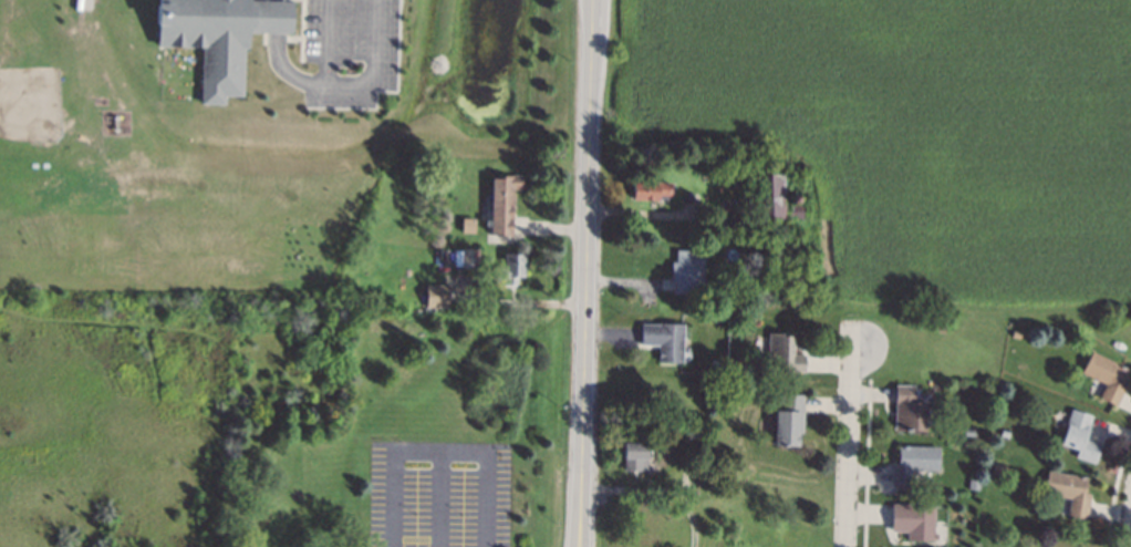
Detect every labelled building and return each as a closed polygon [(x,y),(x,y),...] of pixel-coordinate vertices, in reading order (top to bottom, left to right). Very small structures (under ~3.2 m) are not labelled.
[(156,48),(157,0),(249,0),(249,1),(266,1),(264,33),(248,33),(248,50),(243,50),(242,97),(225,96),(224,106),(200,105),(203,49),(156,48)] [(522,175),(522,189),(513,189),(512,217),(512,234),(511,234),(490,234),(490,227),(486,227),(487,219),(490,219),(491,175),(522,175)] [(784,204),(809,203),(809,218),(754,219),(754,176),(784,175),(784,204)] [(671,199),(658,198),(658,200),(633,199),(633,180),(672,182),(671,199)] [(476,219),(475,234),(463,233),(463,218),(476,219)] [(479,268),(477,268),(461,268),(461,265),(457,265),(448,265),(445,265),(444,250),(479,249),(479,268)] [(703,295),(674,293),(675,291),(675,282),(671,281),(671,279),(671,261),(675,261),(676,250),(704,250),(703,295)] [(525,264),(528,264),(528,269),(525,269),(523,286),(505,285),(505,282),(490,282),(491,267),(505,267),(506,255),(525,255),(525,264)] [(453,283),(453,305),(453,306),(428,306),(428,295),(422,295),(422,280),(448,281),(453,281),(453,283)] [(683,324),(682,363),(657,362),(658,345),(641,345),(641,344),(641,328),(642,323),(658,324),(658,323),(683,324)] [(1021,332),(1020,339),(1015,338),(1013,337),(1014,330),(1021,332)] [(795,334),(793,354),(806,354),(806,357),(805,371),(805,372),(779,371),(779,370),(768,369),(769,333),(795,334)] [(1121,365),(1128,370),(1121,383),(1125,385),(1123,392),(1117,405),(1111,403),(1099,398),(1106,384),(1081,373),(1091,351),(1121,365)] [(724,361),(723,370),(714,369),(714,360),(724,361)] [(914,385),(913,398),(922,398),(921,431),(894,431),(895,401),(895,389),(895,384),(914,385)] [(803,395),(802,433),(799,433),(798,446),(775,445),(776,412),(780,412),(780,394),(803,395)] [(1092,416),(1092,417),(1085,440),(1101,444),(1094,464),(1076,457),(1078,451),(1060,445),(1071,410),(1092,416)] [(1010,432),(1008,437),(1004,436),(1000,435),(1003,429),(1010,432)] [(646,472),(623,472),(623,443),(646,444),(646,472)] [(938,447),(938,471),(912,469),(911,485),(901,485),(892,485),(893,466),(893,462),(899,462),(899,445),(938,447)] [(1006,465),(1004,475),(992,473),(994,463),(1006,465)] [(1088,477),(1085,493),(1091,494),(1090,502),(1088,516),(1087,519),(1067,516),(1070,498),(1044,494),(1048,471),(1088,477)] [(979,481),(978,489),(968,488),(968,484),(969,479),(979,481)] [(911,504),(911,505),(935,506),(935,507),(934,534),(937,534),(937,539),(933,539),(933,540),(907,539),(907,531),(892,530),(892,524),(893,505),(893,504),(911,504)]
